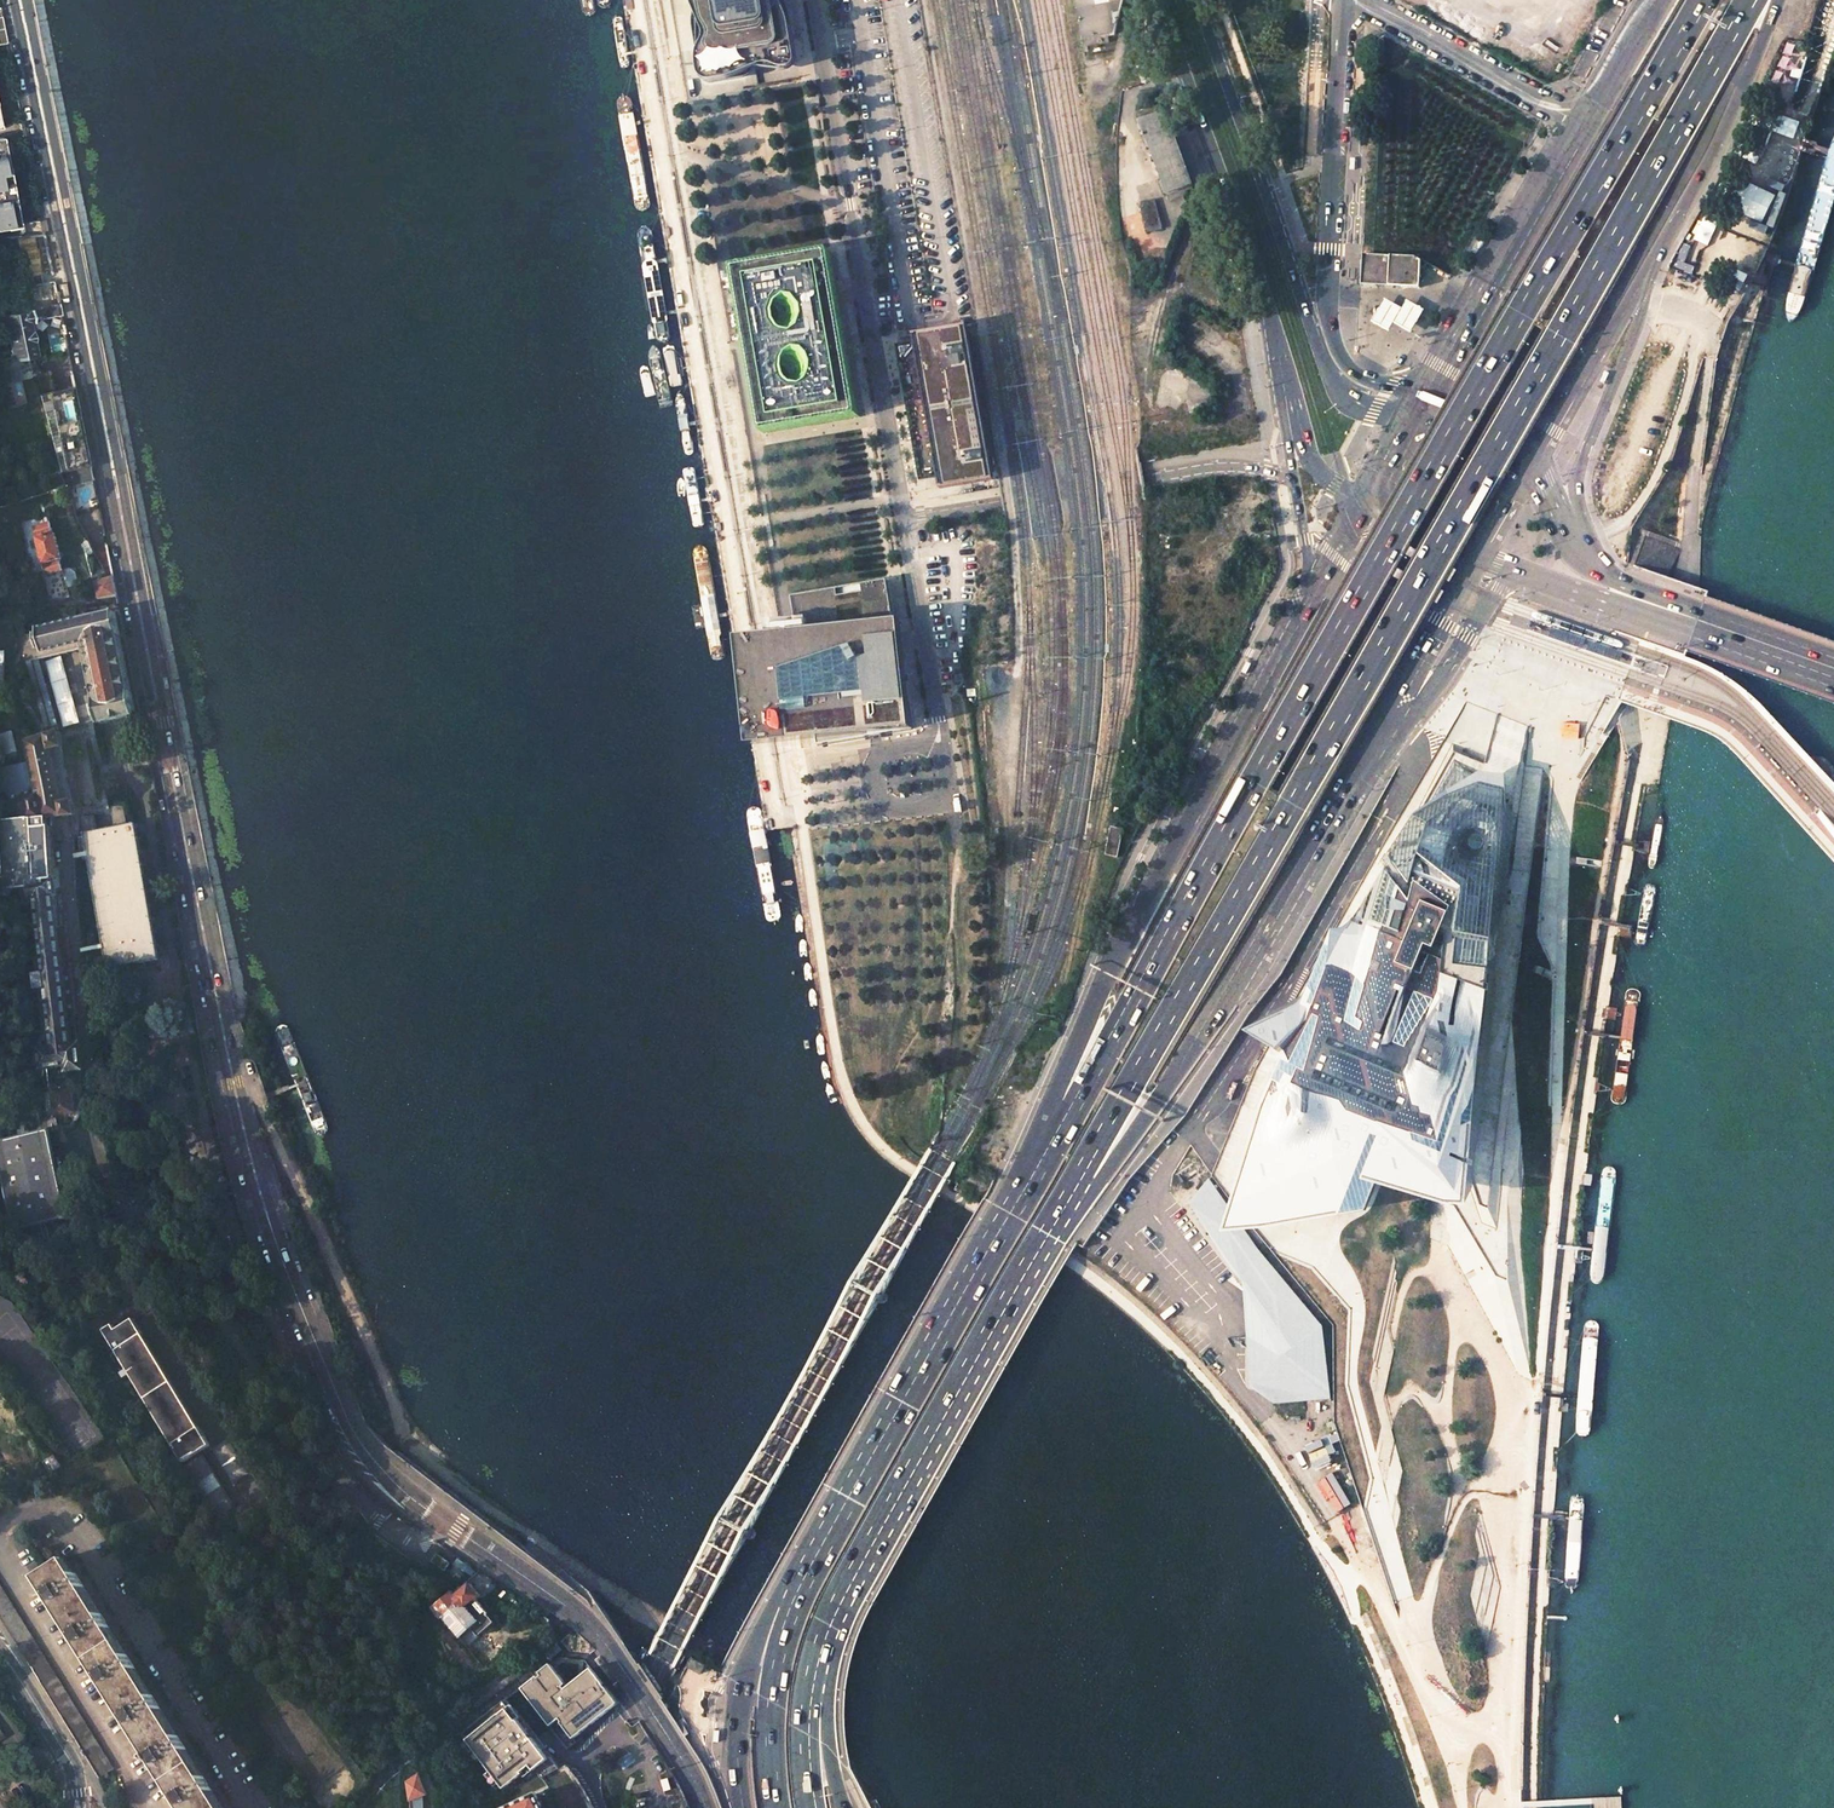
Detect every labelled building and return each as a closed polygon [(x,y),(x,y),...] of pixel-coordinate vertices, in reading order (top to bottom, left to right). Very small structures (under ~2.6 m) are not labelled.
[(697,2),(697,4),(696,7),(696,10),(695,15),(694,18),(694,20),(694,24),(702,71),(702,75),(702,76),(703,78),(704,79),(705,80),(706,81),(707,82),(709,82),(711,82),(712,82),(743,77),(745,76),(746,75),(747,74),(747,72),(747,71),(748,69),(751,65),(752,65),(755,64),(791,57),(793,56),(794,55),(794,54),(795,53),(795,51),(795,50),(795,48),(794,47),(794,45),(794,42),(793,37),(791,29),(791,26),(790,23),(789,19),(789,16),(788,12),(787,10),(786,7),(785,4),(784,0),(697,0),(697,2)] [(1086,46),(1110,42),(1108,36),(1115,34),(1124,0),(1078,0),(1086,46)] [(1148,61),(1136,65),(1143,81),(1154,78),(1148,61)] [(622,98),(618,103),(638,211),(644,214),(648,213),(651,207),(632,103),(628,98),(622,98)] [(1168,110),(1140,120),(1166,194),(1195,185),(1168,110)] [(19,236),(0,139),(0,239),(9,238),(8,237),(18,236),(19,236)] [(1825,157),(1817,182),(1783,310),(1784,320),(1791,321),(1798,315),(1833,186),(1833,139),(1825,157)] [(1148,232),(1161,228),(1153,200),(1140,204),(1148,232)] [(43,306),(60,302),(44,234),(29,235),(19,236),(18,236),(26,275),(21,276),(28,310),(32,309),(43,306)] [(763,434),(860,418),(832,252),(735,268),(763,434)] [(1374,254),(1362,254),(1360,284),(1420,288),(1421,260),(1415,257),(1374,254)] [(1151,262),(1138,266),(1142,279),(1155,275),(1151,262)] [(1394,322),(1412,331),(1420,317),(1424,311),(1407,300),(1402,309),(1385,299),(1373,321),(1389,330),(1394,322)] [(43,306),(45,318),(62,314),(60,302),(43,306)] [(32,309),(28,310),(6,315),(14,356),(35,352),(29,321),(34,320),(32,309)] [(993,467),(969,331),(896,344),(920,480),(993,467)] [(66,472),(69,487),(95,481),(77,392),(45,398),(61,473),(66,472)] [(57,598),(70,595),(61,561),(63,561),(56,534),(54,535),(51,523),(35,527),(47,575),(51,574),(57,598)] [(113,578),(97,582),(100,599),(117,597),(113,578)] [(34,583),(37,600),(44,599),(41,582),(34,583)] [(95,701),(100,725),(137,717),(132,694),(131,694),(114,613),(35,630),(36,635),(25,637),(30,664),(48,730),(44,731),(45,737),(24,741),(27,764),(0,769),(0,777),(5,802),(24,799),(28,818),(0,824),(0,832),(5,892),(11,891),(13,907),(30,905),(30,902),(34,901),(51,1048),(36,1050),(39,1068),(65,1065),(65,1071),(81,1069),(65,926),(56,927),(52,897),(56,896),(55,878),(53,878),(49,827),(46,827),(46,818),(76,816),(61,734),(58,734),(38,661),(84,652),(95,701)] [(912,728),(898,622),(793,632),(770,634),(739,637),(753,747),(791,743),(813,740),(912,728)] [(10,682),(9,652),(0,652),(0,682),(10,682)] [(1516,891),(1524,771),(1505,764),(1487,758),(1453,744),(1400,860),(1405,865),(1387,888),(1366,920),(1351,926),(1319,1000),(1329,1004),(1330,1014),(1314,1032),(1300,1050),(1283,1079),(1240,1176),(1252,1181),(1306,1206),(1323,1167),(1353,1179),(1384,1105),(1455,1134),(1459,1158),(1475,1205),(1483,1202),(1504,1016),(1510,938),(1516,936),(1516,891)] [(749,808),(747,811),(766,918),(770,922),(780,922),(784,917),(762,809),(757,806),(749,808)] [(1662,814),(1654,828),(1650,854),(1650,862),(1652,867),(1658,863),(1660,857),(1664,830),(1662,814)] [(164,964),(148,827),(89,834),(106,971),(164,964)] [(1112,827),(1107,855),(1118,857),(1123,829),(1112,827)] [(1405,865),(1400,860),(1351,926),(1366,920),(1387,888),(1405,865)] [(105,962),(102,942),(94,943),(96,963),(105,962)] [(1629,988),(1625,996),(1613,1101),(1628,1102),(1642,1000),(1641,989),(1634,986),(1629,988)] [(1329,1004),(1319,1000),(1309,1006),(1285,1020),(1270,1029),(1278,1035),(1289,1042),(1300,1050),(1314,1032),(1330,1014),(1329,1004)] [(277,1027),(275,1032),(315,1133),(322,1136),(329,1134),(329,1126),(289,1027),(284,1025),(277,1027)] [(52,1090),(55,1113),(75,1111),(72,1088),(52,1090)] [(1452,1204),(1475,1205),(1459,1158),(1455,1134),(1384,1105),(1353,1179),(1323,1167),(1306,1206),(1252,1181),(1242,1211),(1235,1231),(1256,1229),(1271,1227),(1371,1210),(1383,1182),(1452,1204)] [(49,1130),(0,1141),(0,1172),(13,1230),(69,1218),(49,1130)] [(1604,1170),(1602,1181),(1599,1209),(1591,1276),(1595,1282),(1601,1282),(1607,1277),(1620,1173),(1616,1167),(1609,1165),(1604,1170)] [(1334,1400),(1324,1320),(1288,1283),(1209,1179),(1185,1198),(1250,1286),(1251,1383),(1274,1403),(1334,1400)] [(106,1326),(102,1329),(116,1352),(109,1356),(124,1380),(130,1376),(182,1462),(211,1445),(134,1319),(121,1327),(118,1330),(114,1324),(110,1327),(106,1326)] [(1588,1320),(1583,1328),(1575,1427),(1579,1436),(1586,1436),(1590,1432),(1599,1328),(1596,1320),(1588,1320)] [(220,1449),(226,1464),(239,1458),(234,1444),(220,1449)] [(1341,1512),(1353,1505),(1335,1473),(1323,1480),(1341,1512)] [(1571,1503),(1565,1583),(1571,1589),(1580,1586),(1587,1506),(1587,1501),(1580,1496),(1573,1497),(1571,1503)] [(208,1791),(211,1789),(202,1775),(199,1777),(182,1750),(185,1748),(175,1733),(172,1735),(155,1709),(158,1707),(149,1692),(146,1694),(129,1667),(132,1665),(124,1652),(120,1654),(104,1627),(107,1625),(98,1612),(95,1614),(78,1587),(81,1585),(73,1572),(69,1574),(62,1563),(65,1560),(65,1558),(36,1577),(37,1579),(35,1580),(39,1587),(41,1586),(46,1594),(52,1603),(50,1604),(64,1627),(66,1626),(71,1634),(78,1644),(76,1646),(90,1667),(92,1666),(98,1676),(104,1686),(102,1687),(116,1708),(118,1707),(123,1716),(130,1726),(128,1727),(141,1748),(143,1747),(147,1754),(146,1755),(148,1759),(149,1761),(151,1760),(155,1767),(153,1767),(167,1789),(169,1788),(174,1797),(181,1807),(180,1807),(219,1807),(208,1791)] [(92,1766),(107,1757),(0,1582),(0,1616),(92,1766)] [(481,1594),(471,1583),(463,1590),(460,1587),(434,1608),(442,1618),(444,1617),(459,1636),(472,1626),(478,1634),(495,1621),(489,1613),(490,1612),(477,1597),(481,1594)] [(701,1672),(705,1666),(706,1665),(693,1658),(688,1665),(701,1673),(701,1672)] [(552,1666),(521,1689),(567,1749),(576,1742),(573,1738),(618,1704),(592,1669),(568,1687),(552,1666)] [(714,1672),(705,1666),(701,1672),(711,1678),(714,1672)] [(501,1786),(503,1789),(523,1774),(525,1777),(548,1759),(503,1701),(461,1733),(467,1741),(462,1745),(476,1762),(481,1759),(490,1771),(485,1775),(496,1789),(501,1786)] [(419,1774),(409,1779),(407,1781),(410,1798),(425,1794),(427,1793),(419,1774)] [(537,1792),(503,1807),(544,1807),(537,1792)] [(410,1807),(425,1807),(425,1794),(410,1798),(410,1807)]
